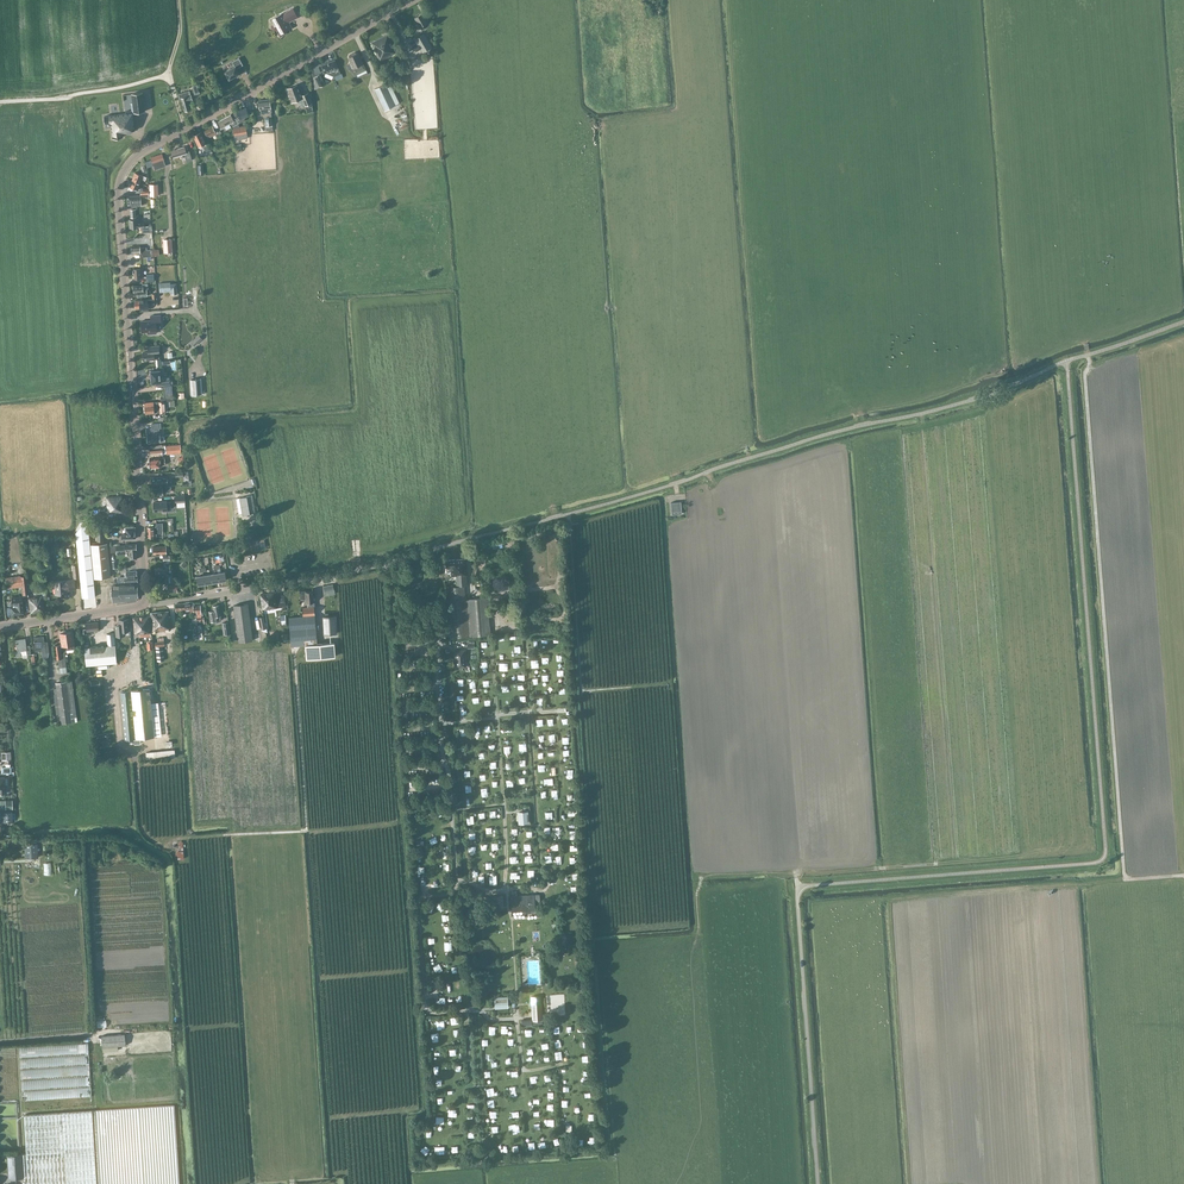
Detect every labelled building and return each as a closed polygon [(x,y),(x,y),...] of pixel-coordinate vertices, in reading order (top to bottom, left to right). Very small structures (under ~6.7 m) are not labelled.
[(273,18),(276,23),(273,25),(272,26),(272,27),(273,29),(274,29),(275,29),(276,29),(280,36),(286,33),(285,31),(291,27),(289,22),(297,17),(293,9),(284,14),(283,13),(273,18)] [(424,29),(431,25),(429,21),(427,22),(422,14),(415,18),(420,27),(422,25),(424,29)] [(380,61),(398,52),(389,34),(371,42),(380,61)] [(423,52),(432,47),(424,34),(415,39),(423,52)] [(356,72),(359,70),(364,68),(362,64),(363,63),(361,59),(360,59),(357,53),(356,54),(355,53),(354,53),(349,55),(349,56),(350,57),(349,57),(351,62),(350,63),(349,64),(351,67),(352,68),(354,68),(356,72)] [(235,66),(225,72),(229,79),(239,73),(239,74),(240,73),(239,73),(237,68),(243,65),(239,58),(232,61),(235,66)] [(195,68),(204,66),(203,60),(194,61),(195,68)] [(324,73),(326,72),(334,76),(341,73),(338,67),(335,60),(321,65),(324,73)] [(320,87),(325,84),(320,74),(315,76),(320,87)] [(385,84),(374,89),(384,111),(396,106),(385,84)] [(294,86),(287,89),(291,98),(292,102),(299,100),(302,98),(305,106),(312,103),(308,93),(301,95),(297,85),(294,86)] [(190,91),(178,94),(180,100),(182,100),(182,102),(185,111),(191,109),(188,101),(192,100),(191,95),(190,91)] [(142,92),(132,94),(134,113),(145,111),(142,92)] [(261,113),(271,112),(271,109),(270,99),(259,100),(259,101),(258,101),(258,105),(260,105),(260,110),(261,110),(261,113)] [(233,113),(238,123),(244,121),(245,118),(245,117),(249,115),(246,107),(242,109),(241,108),(234,113),(233,113)] [(135,130),(133,113),(104,116),(105,123),(111,123),(113,137),(113,138),(114,138),(122,137),(123,137),(123,136),(122,134),(129,133),(130,133),(130,132),(130,131),(135,130)] [(233,126),(238,123),(236,119),(233,120),(231,115),(219,122),(222,128),(232,122),(233,126)] [(273,130),(273,125),(272,118),(265,119),(266,126),(265,126),(265,131),(273,130)] [(246,126),(238,128),(233,128),(235,138),(248,135),(246,126)] [(208,138),(216,134),(213,127),(204,131),(208,138)] [(200,132),(193,135),(199,147),(203,145),(206,153),(211,150),(208,143),(206,143),(200,132)] [(186,160),(191,158),(189,151),(186,152),(185,147),(171,150),(173,157),(184,154),(186,160)] [(160,165),(165,163),(162,154),(151,157),(155,170),(161,168),(160,165)] [(132,180),(140,183),(141,179),(145,181),(147,177),(143,176),(143,175),(135,172),(132,180)] [(139,187),(140,183),(132,180),(129,187),(137,190),(141,192),(143,188),(139,187)] [(141,205),(141,199),(149,198),(149,194),(141,194),(141,195),(127,196),(128,206),(134,206),(134,205),(141,205)] [(145,227),(145,221),(139,222),(139,219),(129,219),(130,227),(138,227),(138,228),(142,227),(142,233),(149,232),(149,231),(152,231),(152,226),(148,226),(145,227)] [(171,239),(164,239),(165,252),(172,252),(171,239)] [(151,256),(151,250),(147,250),(147,247),(140,248),(140,246),(131,246),(132,254),(140,253),(141,257),(147,257),(147,256),(151,256)] [(134,279),(143,278),(143,269),(134,269),(134,279)] [(171,282),(160,283),(160,291),(171,290),(171,282)] [(143,285),(134,286),(134,293),(138,292),(138,296),(147,295),(147,289),(149,288),(148,283),(142,283),(143,285)] [(147,299),(135,301),(135,308),(140,307),(148,307),(148,303),(154,302),(154,299),(147,299)] [(156,322),(161,321),(161,315),(151,316),(151,320),(141,321),(142,332),(147,332),(148,334),(152,334),(152,331),(157,331),(156,322)] [(159,345),(150,346),(151,351),(143,352),(144,361),(155,360),(154,355),(160,354),(159,345)] [(160,370),(151,371),(151,376),(151,379),(152,383),(155,382),(156,385),(170,384),(169,377),(161,378),(160,370)] [(201,379),(190,380),(191,395),(202,394),(201,379)] [(154,402),(145,403),(145,406),(145,413),(155,412),(155,411),(160,411),(160,412),(165,412),(165,407),(170,406),(169,401),(174,400),(172,385),(163,386),(164,389),(163,389),(163,390),(164,390),(164,393),(164,394),(164,397),(161,398),(161,397),(160,397),(160,398),(161,398),(161,401),(159,402),(159,403),(154,404),(154,402)] [(159,428),(161,428),(161,423),(152,424),(152,428),(147,429),(148,443),(160,442),(159,428)] [(166,444),(149,446),(150,455),(167,454),(166,446),(166,444)] [(167,454),(181,453),(180,445),(166,446),(167,454)] [(161,464),(165,464),(165,457),(160,458),(160,457),(149,458),(150,468),(161,467),(161,464)] [(168,484),(168,481),(167,476),(160,477),(151,478),(152,485),(168,484)] [(160,488),(152,489),(153,496),(163,495),(163,491),(166,491),(168,492),(170,492),(171,491),(171,489),(171,486),(160,486),(160,488)] [(250,514),(255,513),(252,495),(246,496),(246,497),(240,498),(243,516),(250,516),(250,514)] [(118,517),(124,516),(124,512),(123,501),(122,501),(122,496),(107,496),(107,501),(107,507),(108,513),(118,513),(118,517)] [(167,501),(153,502),(154,511),(162,511),(163,512),(164,513),(166,513),(167,512),(167,510),(167,508),(172,508),(171,502),(167,502),(167,501)] [(672,514),(682,513),(681,501),(671,502),(672,514)] [(156,533),(163,533),(163,523),(156,523),(156,527),(148,527),(148,537),(156,537),(156,533)] [(82,525),(76,533),(82,598),(95,596),(88,525),(82,525)] [(126,539),(136,538),(135,527),(126,528),(126,533),(122,534),(122,539),(126,539)] [(95,578),(110,576),(107,543),(92,545),(95,578)] [(125,545),(111,546),(111,552),(130,550),(130,559),(137,559),(136,544),(125,544),(125,545)] [(154,547),(152,547),(152,552),(154,552),(154,554),(162,554),(163,556),(163,560),(170,560),(170,555),(165,556),(165,553),(165,549),(165,546),(154,546),(154,547)] [(457,586),(465,585),(467,585),(465,559),(446,560),(446,567),(445,568),(445,572),(446,573),(451,573),(451,576),(456,575),(457,586)] [(169,583),(170,582),(170,575),(168,575),(168,569),(156,570),(156,576),(157,576),(158,583),(169,583)] [(215,573),(211,574),(212,582),(219,581),(218,573),(217,569),(214,570),(215,573)] [(126,578),(118,579),(118,582),(137,581),(137,575),(138,574),(138,572),(137,572),(136,571),(127,572),(127,577),(126,577),(126,578)] [(225,572),(218,573),(219,581),(227,580),(225,572)] [(211,574),(204,575),(205,583),(212,582),(211,574)] [(22,595),(28,595),(26,575),(20,576),(5,577),(7,589),(21,587),(22,595)] [(204,575),(197,576),(198,585),(205,583),(204,575)] [(63,590),(75,589),(75,580),(55,582),(56,594),(64,594),(63,590)] [(138,596),(137,585),(112,586),(112,590),(113,602),(120,601),(120,598),(137,597),(138,596)] [(465,596),(465,585),(457,586),(446,588),(447,599),(447,600),(449,635),(450,638),(470,636),(490,635),(487,597),(467,599),(466,596),(465,596)] [(303,616),(289,617),(290,630),(291,629),(292,640),(317,638),(314,606),(312,607),(312,602),(314,602),(313,591),(306,592),(306,590),(300,591),(301,599),(305,599),(305,603),(309,602),(309,607),(302,607),(303,616)] [(276,592),(260,594),(262,609),(267,608),(267,609),(279,608),(276,592)] [(30,613),(44,611),(42,595),(28,598),(30,613)] [(11,615),(23,613),(22,597),(11,598),(12,607),(11,607),(11,615)] [(207,624),(206,617),(204,617),(201,617),(201,615),(200,605),(193,606),(193,602),(186,602),(186,603),(175,604),(176,611),(181,611),(181,610),(185,610),(185,613),(194,612),(194,615),(197,615),(197,617),(197,625),(204,625),(204,624),(207,624)] [(252,641),(251,632),(252,632),(248,603),(234,605),(237,634),(238,634),(238,642),(252,641)] [(214,610),(209,611),(211,621),(213,621),(222,619),(221,615),(219,605),(213,606),(214,610)] [(150,613),(152,630),(152,634),(156,633),(155,630),(169,629),(169,628),(171,628),(170,616),(169,616),(168,611),(150,613)] [(325,614),(325,616),(320,616),(321,634),(337,633),(336,615),(328,616),(328,613),(325,614)] [(150,616),(133,617),(135,633),(139,633),(139,634),(152,633),(150,616)] [(129,619),(119,620),(119,624),(114,624),(115,635),(125,634),(125,631),(130,630),(129,619)] [(88,629),(84,629),(84,634),(87,634),(87,633),(95,632),(94,629),(98,629),(98,622),(87,623),(88,629)] [(68,649),(75,648),(72,632),(60,634),(62,645),(67,645),(68,649)] [(117,663),(115,639),(114,633),(107,634),(108,646),(104,646),(90,647),(85,648),(86,666),(117,663)] [(44,636),(34,637),(35,650),(42,649),(43,660),(48,659),(49,652),(48,641),(44,642),(44,636)] [(153,637),(147,638),(149,648),(155,647),(153,637)] [(31,654),(30,648),(27,648),(25,638),(15,639),(17,651),(16,651),(16,656),(21,656),(31,654)] [(334,643),(305,645),(306,659),(335,657),(334,643)] [(58,658),(59,668),(60,673),(67,672),(66,668),(65,653),(61,654),(60,649),(61,649),(60,644),(55,645),(57,659),(58,658)] [(466,667),(464,650),(457,650),(457,655),(455,655),(456,667),(466,667)] [(55,694),(54,694),(57,715),(60,714),(62,724),(77,722),(76,712),(72,681),(56,683),(57,689),(54,689),(55,694)] [(125,740),(154,737),(149,689),(121,692),(125,740)] [(0,800),(0,810),(11,809),(11,800),(0,800)] [(2,834),(1,822),(4,822),(12,822),(11,811),(3,811),(3,810),(0,811),(0,834),(2,834)] [(519,823),(529,823),(528,811),(518,811),(519,823)] [(37,857),(37,844),(37,843),(24,844),(25,858),(37,857)] [(534,895),(511,897),(512,911),(523,910),(523,913),(530,913),(530,910),(535,909),(534,901),(534,895)] [(572,936),(564,936),(565,946),(573,945),(572,936)] [(508,996),(494,997),(495,1009),(508,1008),(508,996)] [(531,997),(532,1021),(542,1020),(541,996),(531,997)] [(125,1033),(102,1035),(103,1047),(126,1045),(125,1033)] [(88,1040),(57,1044),(58,1048),(57,1049),(57,1052),(68,1050),(68,1047),(73,1047),(73,1049),(89,1047),(88,1040)] [(93,1111),(58,1113),(24,1115),(26,1158),(27,1183),(97,1183),(93,1111)] [(8,1155),(9,1178),(24,1178),(22,1154),(8,1155)]
